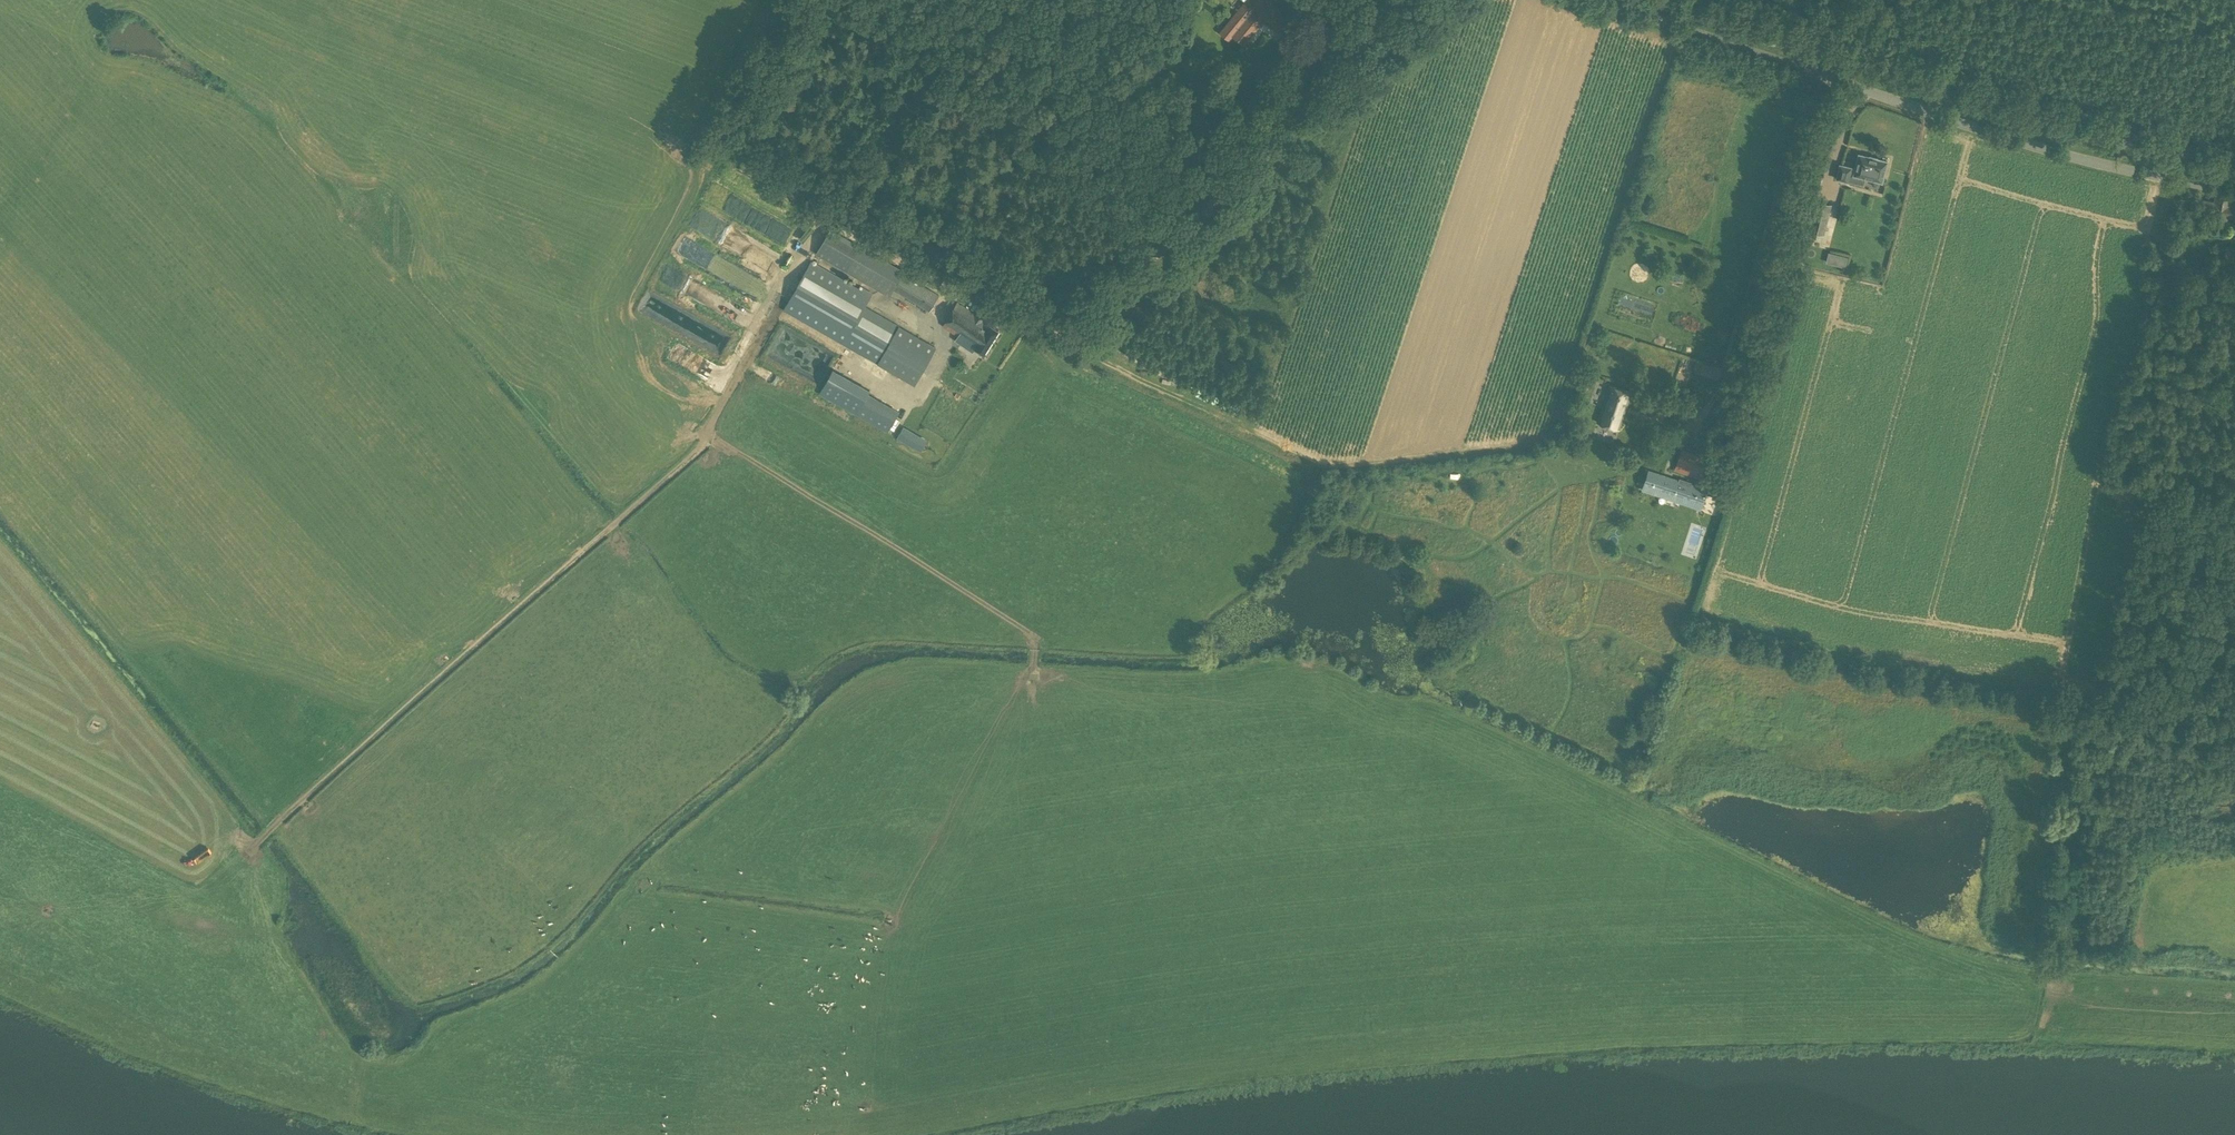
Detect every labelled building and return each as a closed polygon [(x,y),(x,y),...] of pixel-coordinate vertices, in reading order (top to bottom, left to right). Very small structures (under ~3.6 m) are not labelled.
[(1245,2),(1220,32),(1229,39),(1233,35),(1244,43),(1266,16),(1285,32),(1292,23),(1264,0),(1243,0),(1245,2)] [(1881,181),(1886,161),(1859,155),(1855,170),(1851,169),(1851,168),(1840,165),(1837,178),(1848,181),(1850,173),(1881,181)] [(725,162),(720,176),(731,180),(736,167),(725,162)] [(1824,235),(1832,204),(1818,201),(1813,218),(1806,216),(1802,229),(1824,235)] [(859,249),(829,231),(816,254),(889,296),(893,290),(930,311),(939,294),(903,273),(904,270),(861,245),(859,249)] [(2184,259),(2190,235),(2178,233),(2173,256),(2184,259)] [(2226,245),(2223,264),(2234,266),(2234,246),(2226,245)] [(731,272),(727,269),(729,266),(706,249),(699,260),(726,279),(731,272)] [(1847,257),(1828,252),(1826,262),(1845,267),(1847,257)] [(2165,269),(2168,265),(2160,259),(2157,264),(2165,269)] [(915,384),(935,347),(866,307),(871,296),(812,262),(785,309),(915,384)] [(2154,279),(2158,270),(2150,267),(2146,275),(2154,279)] [(2173,297),(2176,285),(2167,283),(2164,295),(2173,297)] [(976,347),(984,352),(999,329),(985,319),(989,312),(979,306),(975,313),(957,302),(943,325),(959,335),(956,340),(973,351),(976,347)] [(1619,429),(1631,393),(1610,386),(1598,422),(1619,429)] [(854,413),(888,429),(899,407),(865,391),(854,413)] [(927,439),(904,426),(897,437),(905,442),(909,437),(924,445),(927,439)] [(1700,479),(1707,457),(1682,449),(1675,471),(1700,479)] [(1701,508),(1707,490),(1648,470),(1642,488),(1701,508)]
